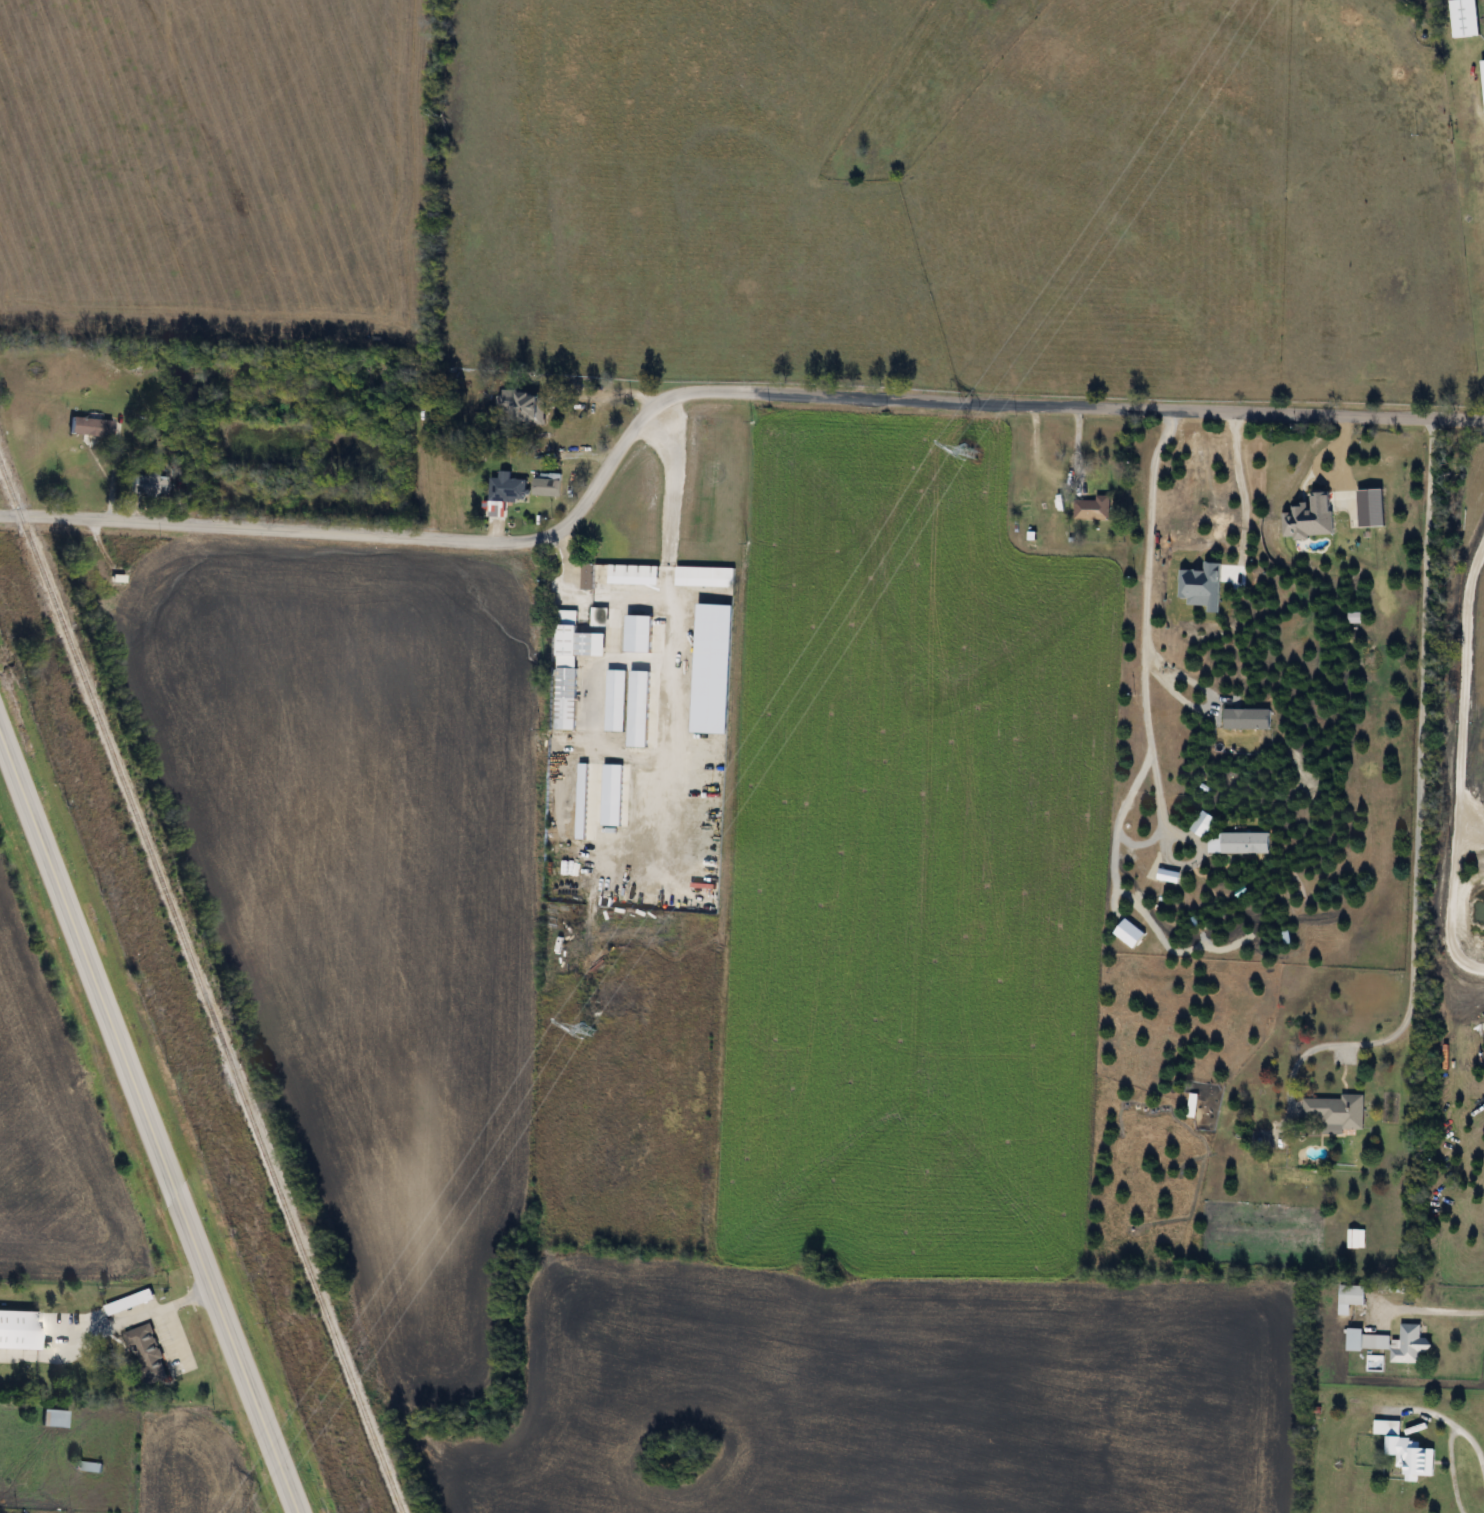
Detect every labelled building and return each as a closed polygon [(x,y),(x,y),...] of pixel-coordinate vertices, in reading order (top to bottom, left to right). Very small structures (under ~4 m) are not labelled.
[(1454,38),(1481,35),(1477,0),(1450,0),(1454,38)] [(501,411),(519,411),(519,424),(544,424),(544,391),(501,391),(501,411)] [(68,434),(70,416),(111,420),(110,437),(68,434)] [(526,501),(490,501),(490,478),(499,478),(499,470),(510,470),(510,478),(526,478),(526,501)] [(164,495),(129,493),(130,474),(145,475),(145,471),(155,471),(155,475),(165,476),(164,495)] [(559,479),(559,496),(533,495),(534,478),(559,479)] [(1109,495),(1109,520),(1073,520),(1073,498),(1094,498),(1094,495),(1109,495)] [(592,589),(581,589),(581,564),(592,564),(592,589)] [(658,565),(658,579),(599,578),(599,564),(658,565)] [(734,566),(734,580),(675,580),(675,566),(734,566)] [(555,729),(558,610),(576,610),(576,632),(591,633),(592,607),(606,607),(605,656),(577,655),(576,708),(584,708),(583,720),(575,720),(575,730),(555,729)] [(1362,1096),(1363,1129),(1323,1129),(1323,1117),(1303,1117),(1302,1096),(1362,1096)] [(1366,1303),(1350,1303),(1350,1314),(1340,1314),(1340,1284),(1366,1284),(1366,1303)] [(36,1348),(0,1348),(0,1309),(37,1310),(36,1348)] [(1390,1362),(1390,1349),(1347,1349),(1347,1327),(1363,1327),(1363,1333),(1390,1334),(1390,1339),(1399,1339),(1400,1322),(1419,1323),(1419,1337),(1430,1337),(1430,1350),(1419,1350),(1418,1362),(1390,1362)] [(167,1378),(141,1385),(125,1330),(150,1323),(167,1378)] [(41,1426),(41,1409),(66,1409),(66,1426),(41,1426)] [(1385,1454),(1386,1435),(1413,1437),(1412,1447),(1434,1448),(1433,1476),(1417,1475),(1417,1481),(1404,1480),(1404,1467),(1395,1466),(1396,1454),(1385,1454)] [(78,1470),(79,1461),(101,1464),(99,1472),(78,1470)]
